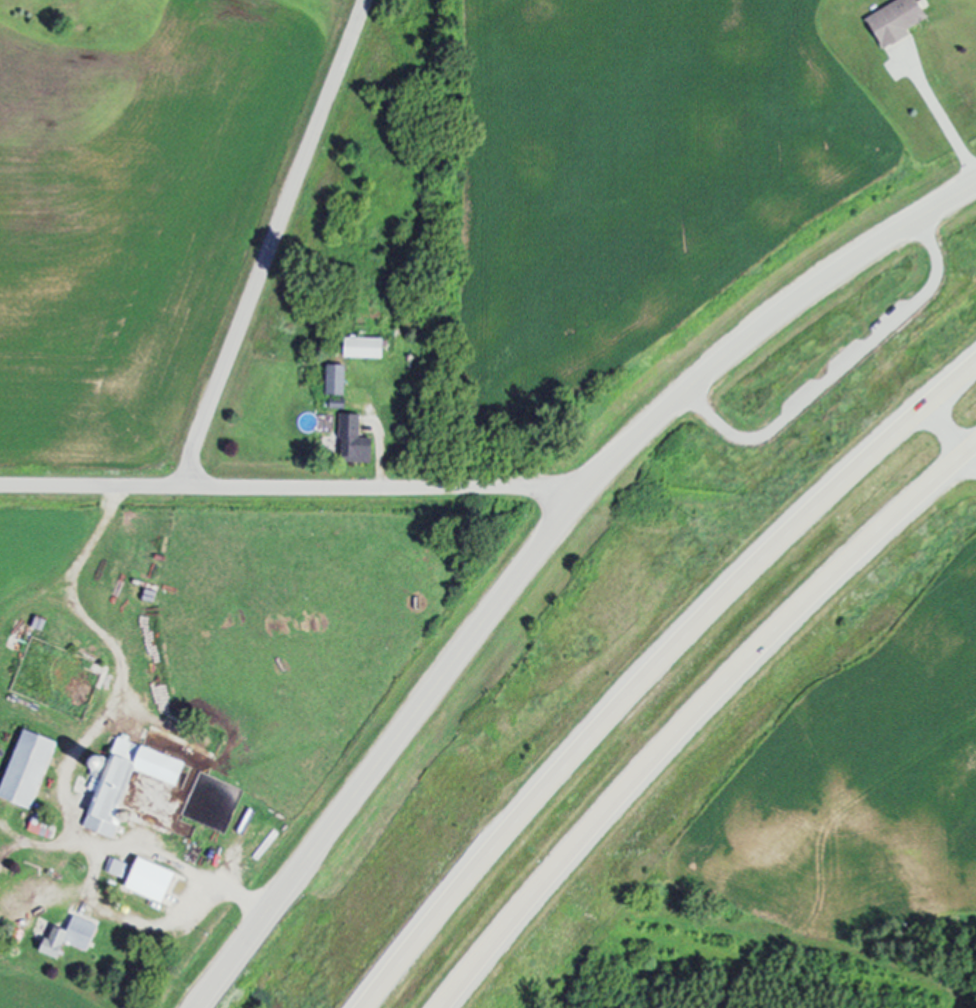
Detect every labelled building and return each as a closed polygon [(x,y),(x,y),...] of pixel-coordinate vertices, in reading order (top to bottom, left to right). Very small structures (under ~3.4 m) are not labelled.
[(909,27),(929,18),(921,0),(897,0),(868,13),(882,47),(912,34),(909,27)] [(385,357),(385,337),(347,336),(347,356),(385,357)] [(346,364),(328,363),(327,393),(345,394),(346,364)] [(346,397),(331,397),(331,407),(346,407),(346,397)] [(373,462),(374,436),(359,436),(360,413),(340,412),(339,438),(347,438),(346,462),(373,462)] [(58,741),(24,728),(0,792),(0,796),(33,808),(58,741)] [(133,769),(179,784),(187,760),(124,739),(125,737),(119,735),(110,763),(97,759),(85,796),(82,795),(79,803),(90,806),(83,827),(115,837),(121,820),(117,819),(133,769)] [(28,829),(51,839),(57,826),(34,816),(28,829)] [(124,878),(129,864),(110,856),(105,870),(124,878)] [(126,887),(164,903),(177,871),(139,856),(126,887)] [(59,958),(65,942),(89,950),(98,924),(73,915),(68,930),(52,925),(43,952),(59,958)]
